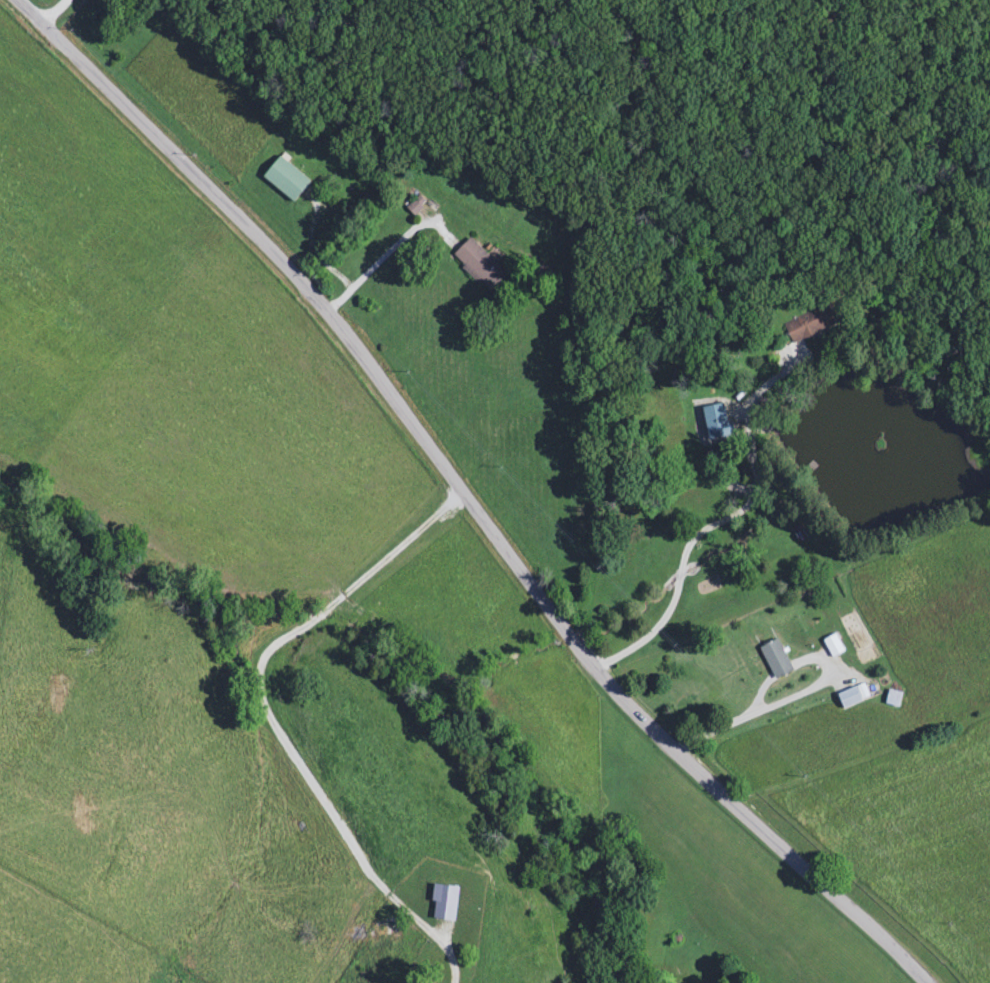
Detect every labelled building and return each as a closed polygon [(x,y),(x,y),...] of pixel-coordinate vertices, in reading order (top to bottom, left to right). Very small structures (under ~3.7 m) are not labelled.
[(291,204),(308,183),(277,158),(260,179),(291,204)] [(423,202),(417,197),(406,210),(412,215),(423,202)] [(468,239),(450,256),(488,294),(505,276),(468,239)] [(837,324),(828,304),(782,325),(790,345),(837,324)] [(724,405),(701,409),(707,443),(730,439),(724,405)] [(832,658),(843,652),(833,634),(822,641),(832,658)] [(759,648),(774,679),(791,671),(776,639),(759,648)] [(836,695),(843,710),(861,701),(854,687),(836,695)] [(898,706),(901,694),(887,691),(884,704),(898,706)]
